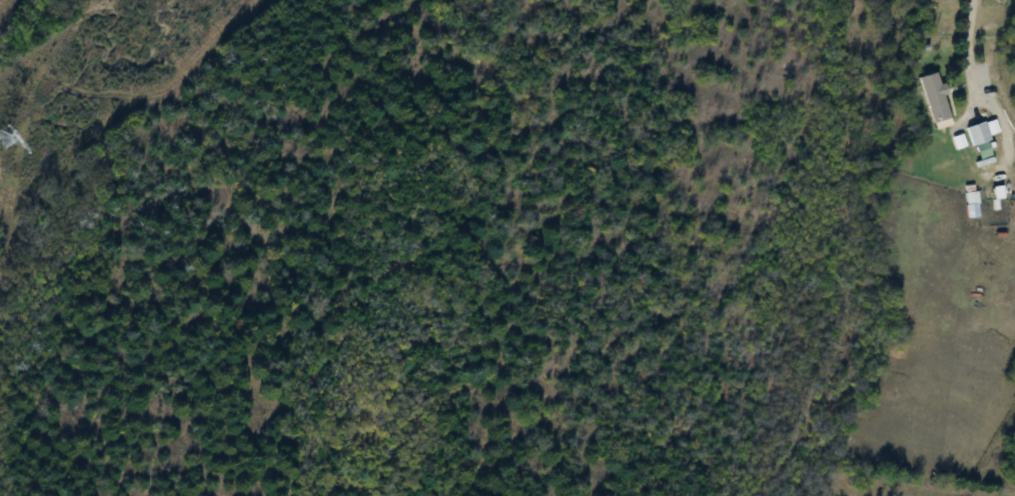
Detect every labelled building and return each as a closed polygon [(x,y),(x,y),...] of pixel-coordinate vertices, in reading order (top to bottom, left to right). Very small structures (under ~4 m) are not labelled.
[(929,124),(949,119),(936,72),(916,78),(929,124)] [(987,141),(981,122),(961,128),(968,147),(987,141)]
